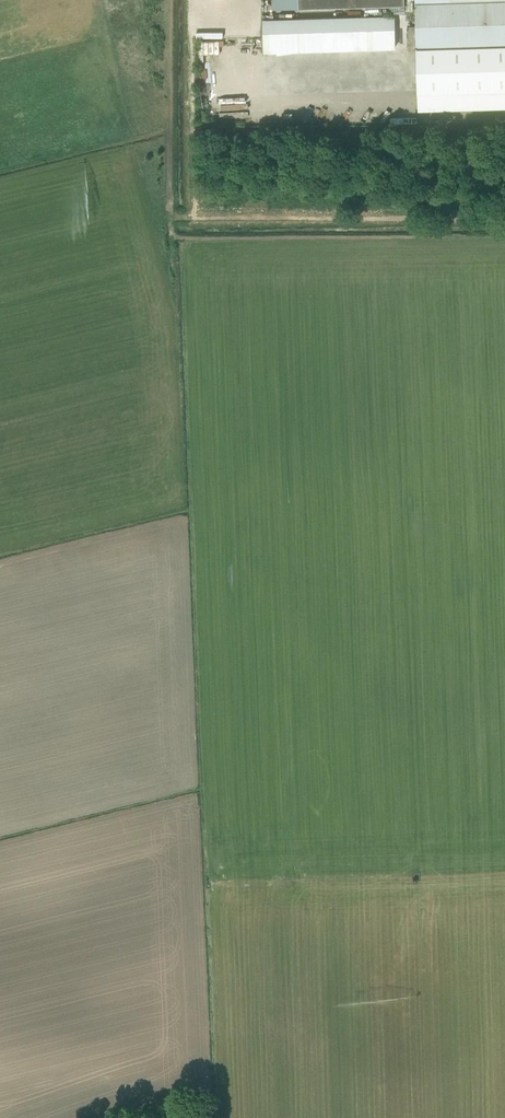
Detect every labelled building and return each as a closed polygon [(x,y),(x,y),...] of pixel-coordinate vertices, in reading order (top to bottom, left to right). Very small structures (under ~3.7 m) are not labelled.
[(272,12),(408,5),(408,0),(272,0),(272,12)] [(417,93),(504,90),(504,0),(415,0),(417,93)] [(262,19),(263,52),(396,49),(395,16),(262,19)]
